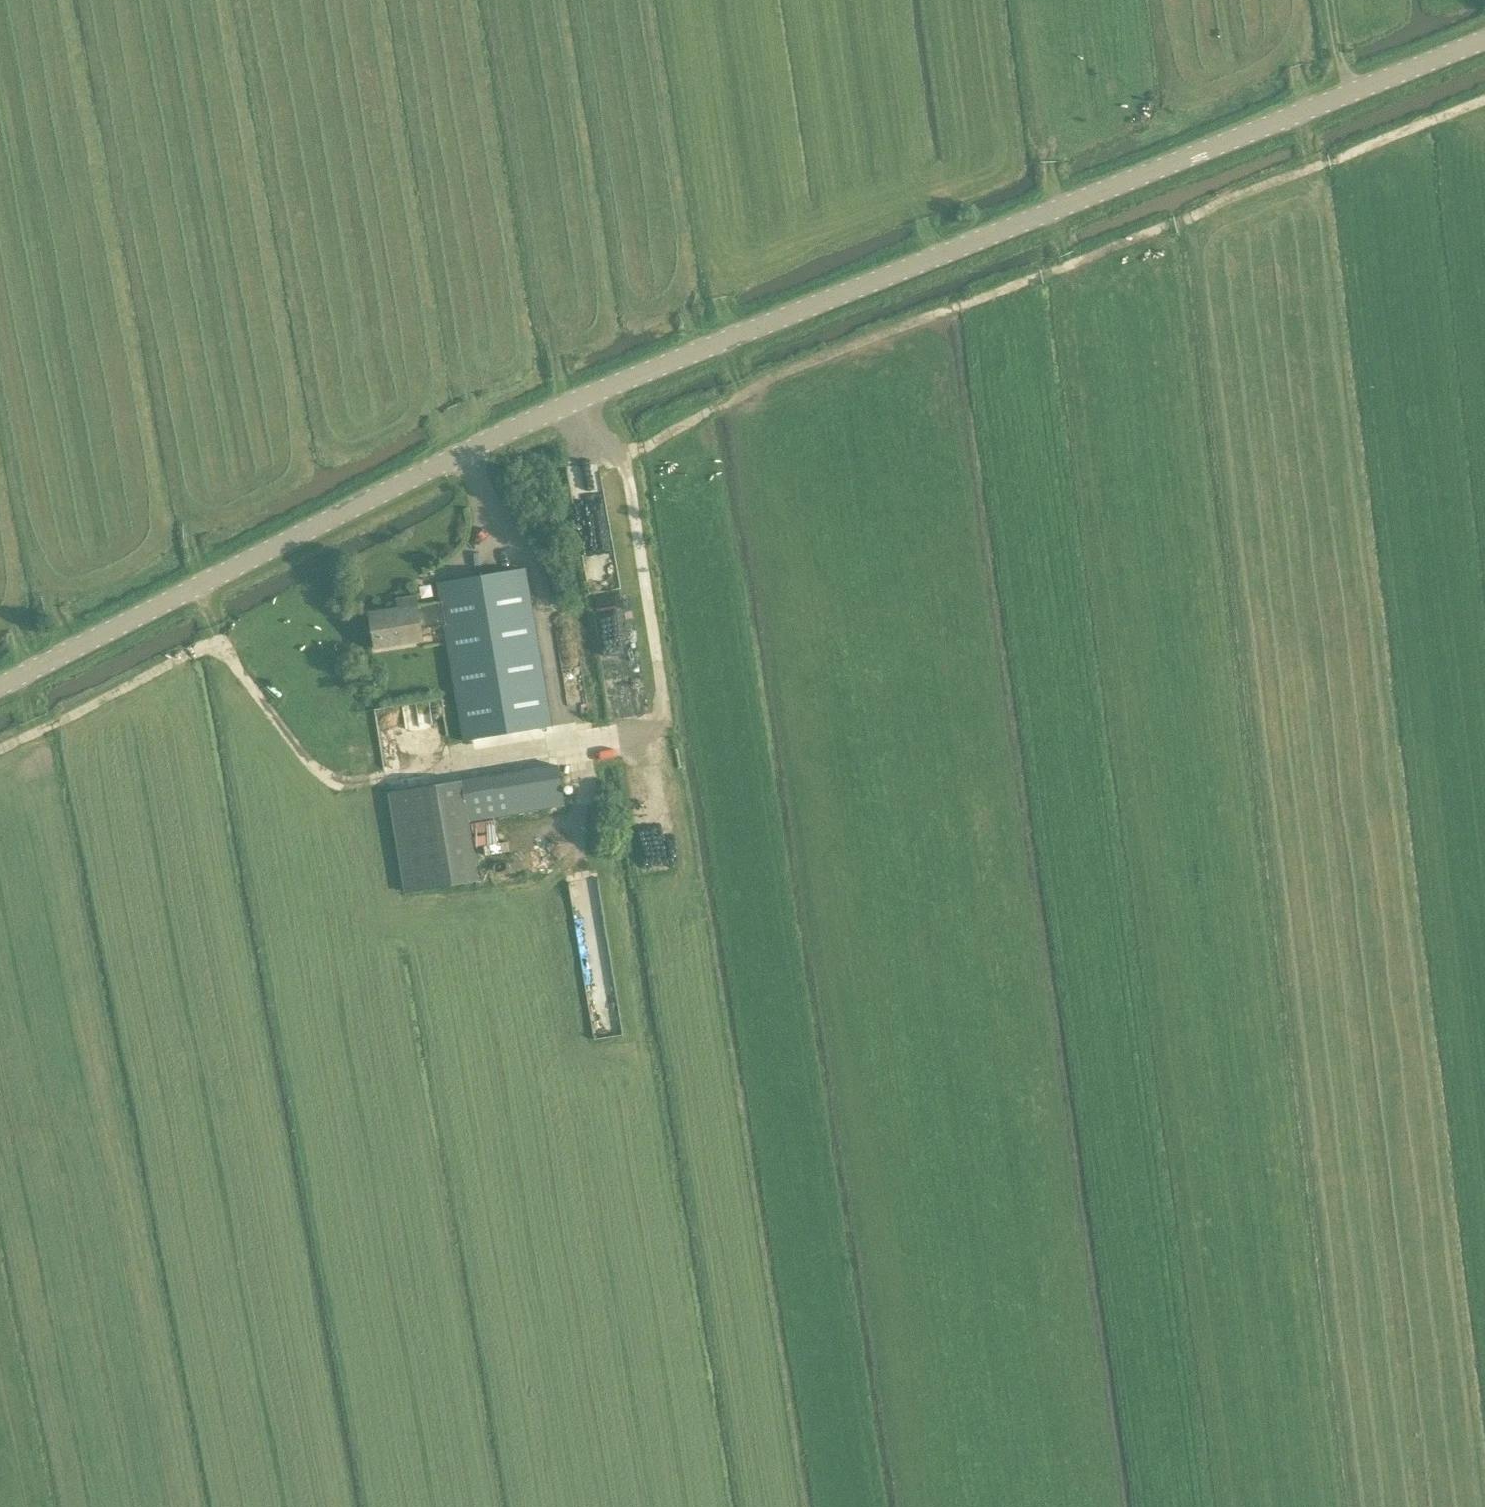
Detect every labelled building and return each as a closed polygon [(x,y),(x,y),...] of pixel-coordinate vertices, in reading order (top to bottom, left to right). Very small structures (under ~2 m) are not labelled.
[(442,606),(418,610),(421,628),(445,624),(465,740),(552,726),(525,570),(439,585),(442,606)] [(423,641),(421,628),(418,610),(417,605),(371,613),(377,649),(423,641)] [(469,821),(566,805),(559,765),(463,781),(387,794),(404,894),(478,882),(469,821)]
